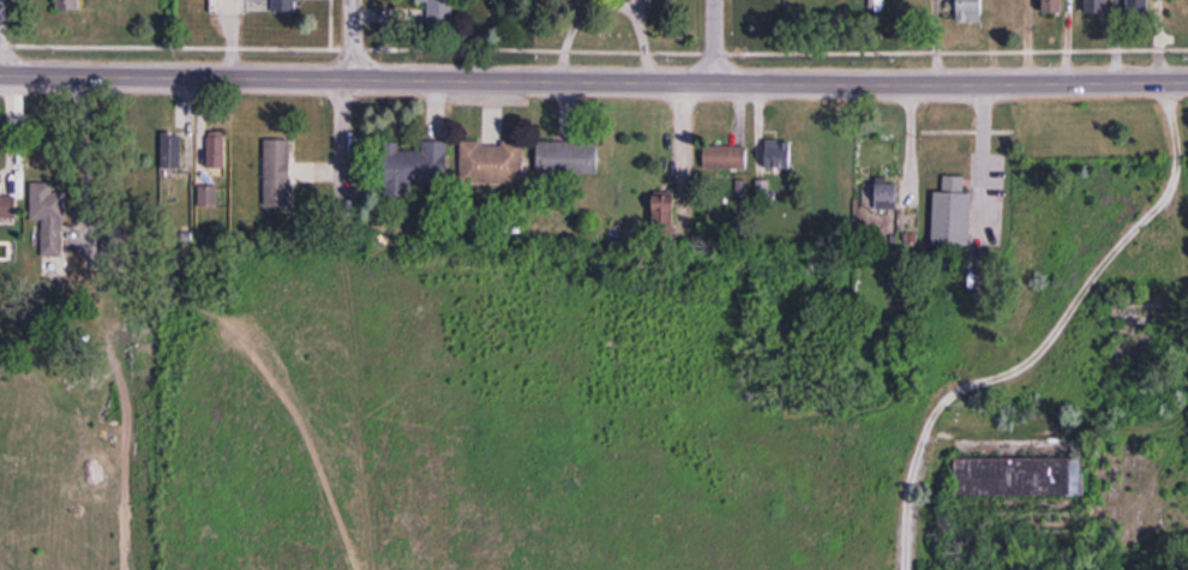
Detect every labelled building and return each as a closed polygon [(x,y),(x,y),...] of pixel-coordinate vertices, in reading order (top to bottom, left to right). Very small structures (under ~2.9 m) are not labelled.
[(80,14),(80,0),(56,0),(56,14),(80,14)] [(274,15),(299,15),(299,0),(274,0),(274,15)] [(429,5),(429,29),(453,29),(453,0),(417,0),(417,5),(429,5)] [(982,0),(946,0),(946,23),(982,23),(982,0)] [(1063,15),(1063,0),(1043,0),(1043,15),(1063,15)] [(1086,16),(1108,16),(1108,0),(1086,0),(1086,16)] [(1148,0),(1127,0),(1127,16),(1148,16),(1148,0)] [(164,173),(182,173),(182,135),(164,135),(164,173)] [(226,135),(208,135),(208,172),(226,172),(226,135)] [(266,209),(292,209),(292,143),(266,143),(266,209)] [(767,172),(792,172),(792,143),(767,143),(767,172)] [(449,145),(424,145),(425,154),(400,154),(400,146),(385,146),(386,199),(409,198),(409,191),(449,191),(449,145)] [(524,188),(524,145),(463,145),(462,187),(524,188)] [(599,177),(599,145),(539,145),(539,177),(599,177)] [(705,171),(748,171),(748,149),(705,149),(705,171)] [(970,246),(971,193),(964,193),(964,176),(945,176),(944,192),(935,192),(933,245),(970,246)] [(2,199),(2,185),(0,185),(0,221),(17,221),(17,199),(2,199)] [(857,200),(856,226),(897,227),(898,186),(863,185),(863,201),(857,200)] [(54,186),(32,186),(32,224),(44,224),(44,259),(65,259),(65,197),(54,197),(54,186)] [(217,209),(216,190),(201,190),(201,209),(217,209)] [(676,238),(676,197),(655,197),(655,238),(676,238)] [(1083,495),(1082,457),(956,458),(956,496),(1083,495)]
